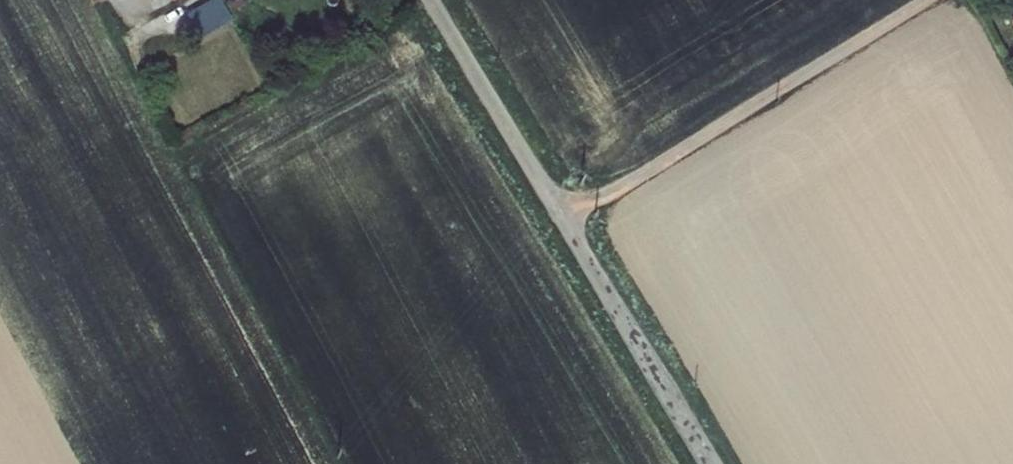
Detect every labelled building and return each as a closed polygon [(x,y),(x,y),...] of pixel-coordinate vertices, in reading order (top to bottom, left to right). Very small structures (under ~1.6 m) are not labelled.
[(187,13),(201,38),(232,20),(221,0),(210,0),(187,13)] [(248,6),(245,0),(237,0),(242,9),(248,6)] [(222,36),(238,27),(235,22),(219,30),(222,36)] [(228,46),(244,38),(238,27),(222,36),(228,46)]
